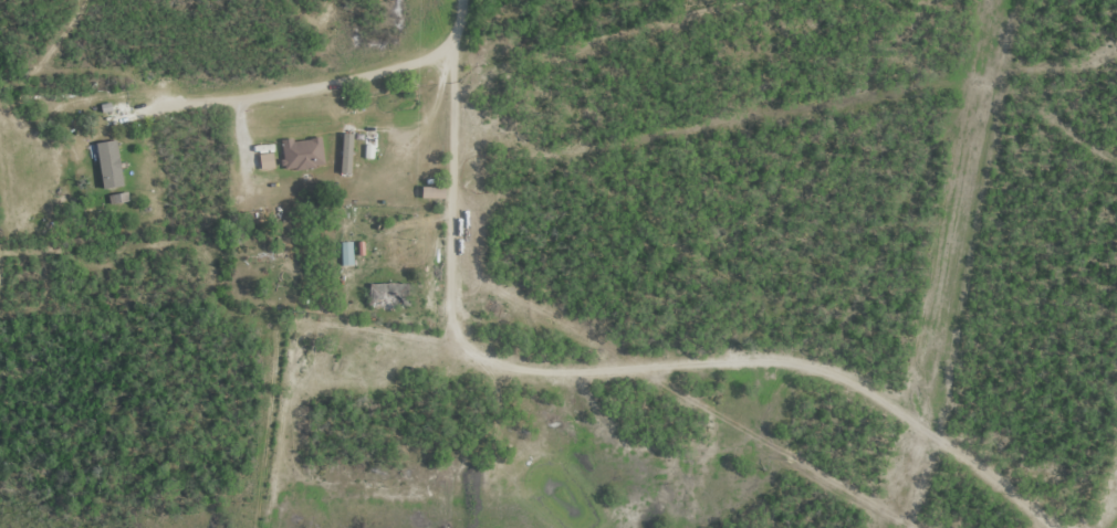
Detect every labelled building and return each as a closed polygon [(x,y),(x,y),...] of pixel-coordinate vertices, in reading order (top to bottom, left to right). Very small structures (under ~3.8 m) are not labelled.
[(344,130),(355,131),(352,173),(341,173),(344,130)] [(280,160),(278,141),(320,137),(322,157),(280,160)] [(97,178),(95,146),(115,145),(118,177),(97,178)] [(364,156),(364,145),(374,145),(374,156),(364,156)] [(261,169),(260,152),(272,152),(273,168),(261,169)] [(340,240),(349,240),(349,264),(340,264),(340,240)] [(366,282),(404,283),(404,305),(366,304),(366,282)]
